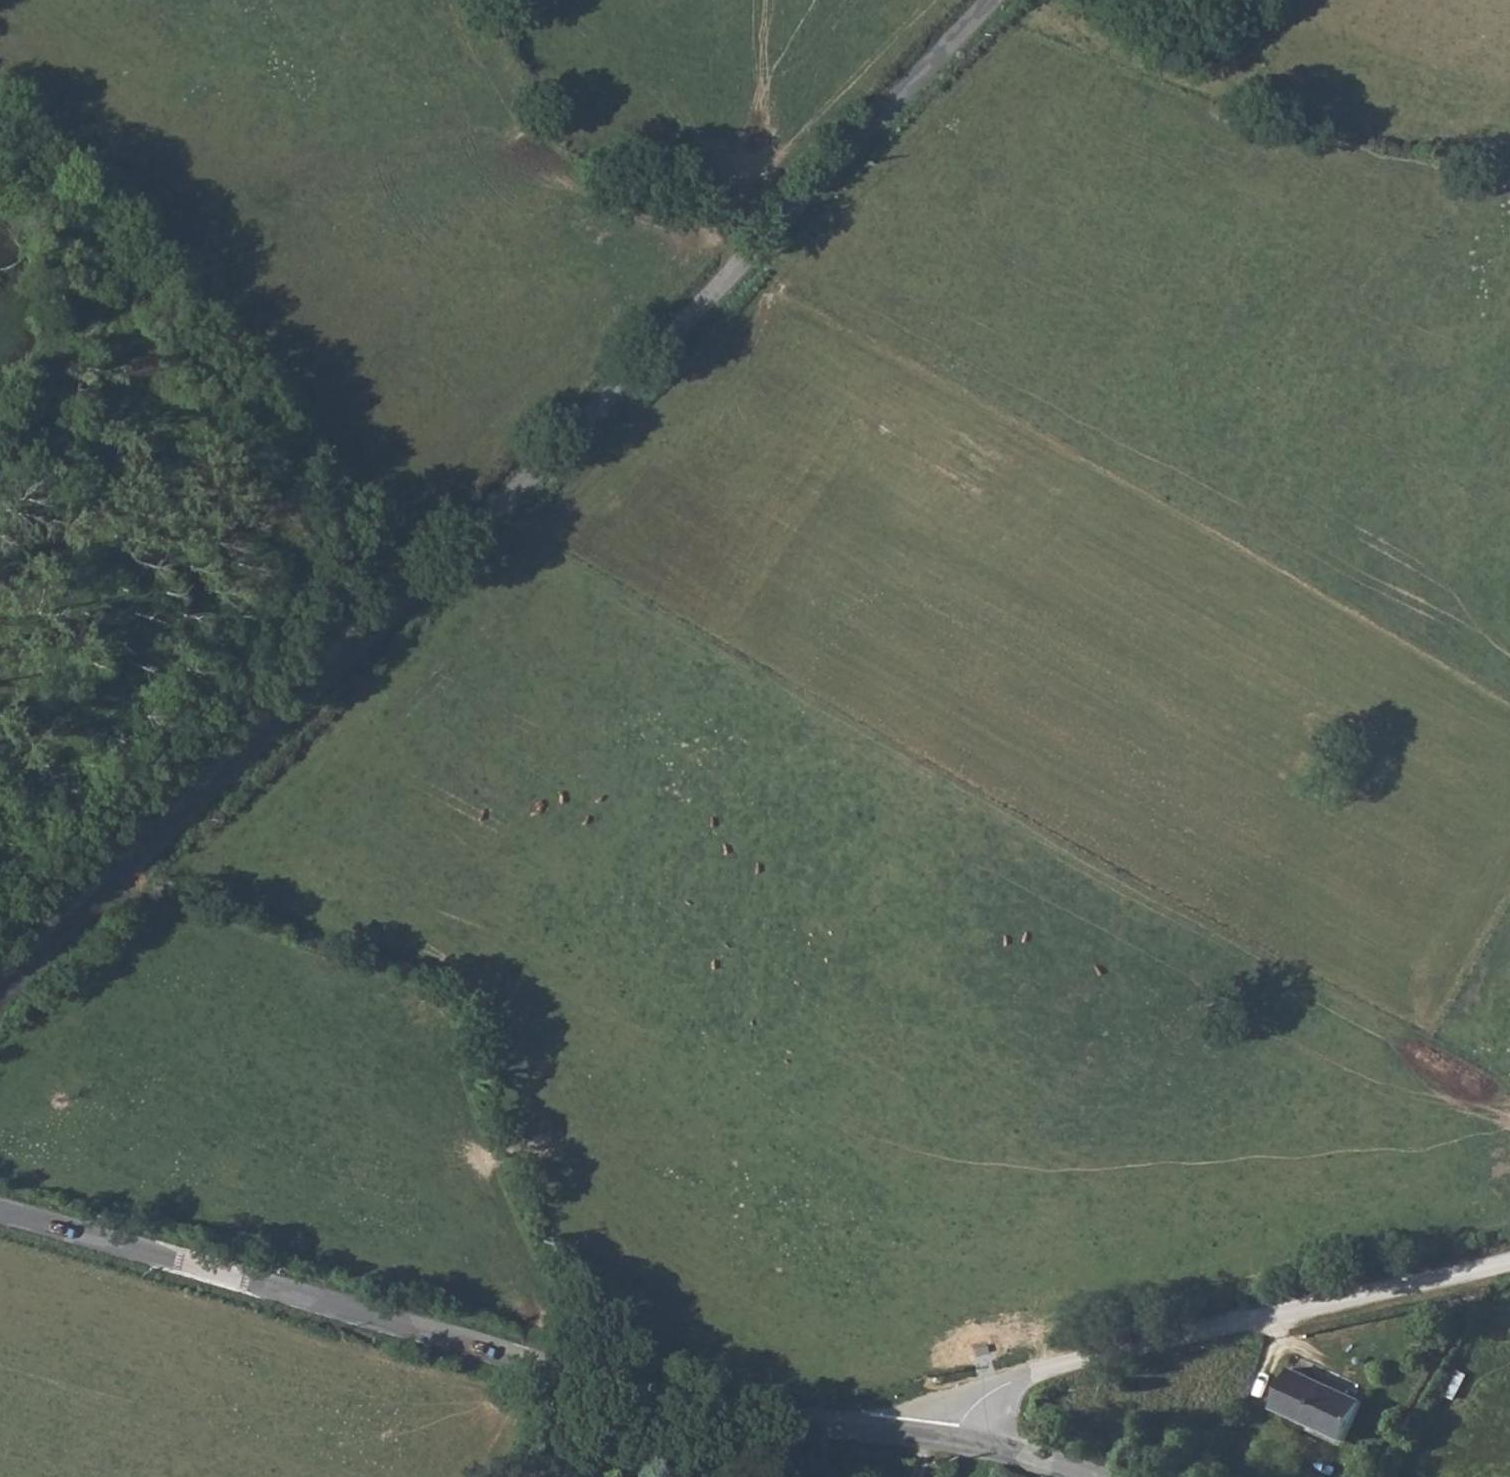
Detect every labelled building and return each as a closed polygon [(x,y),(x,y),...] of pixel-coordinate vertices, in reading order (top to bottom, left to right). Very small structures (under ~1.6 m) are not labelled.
[(1349,1443),(1369,1408),(1295,1372),(1278,1408),(1349,1443)]
